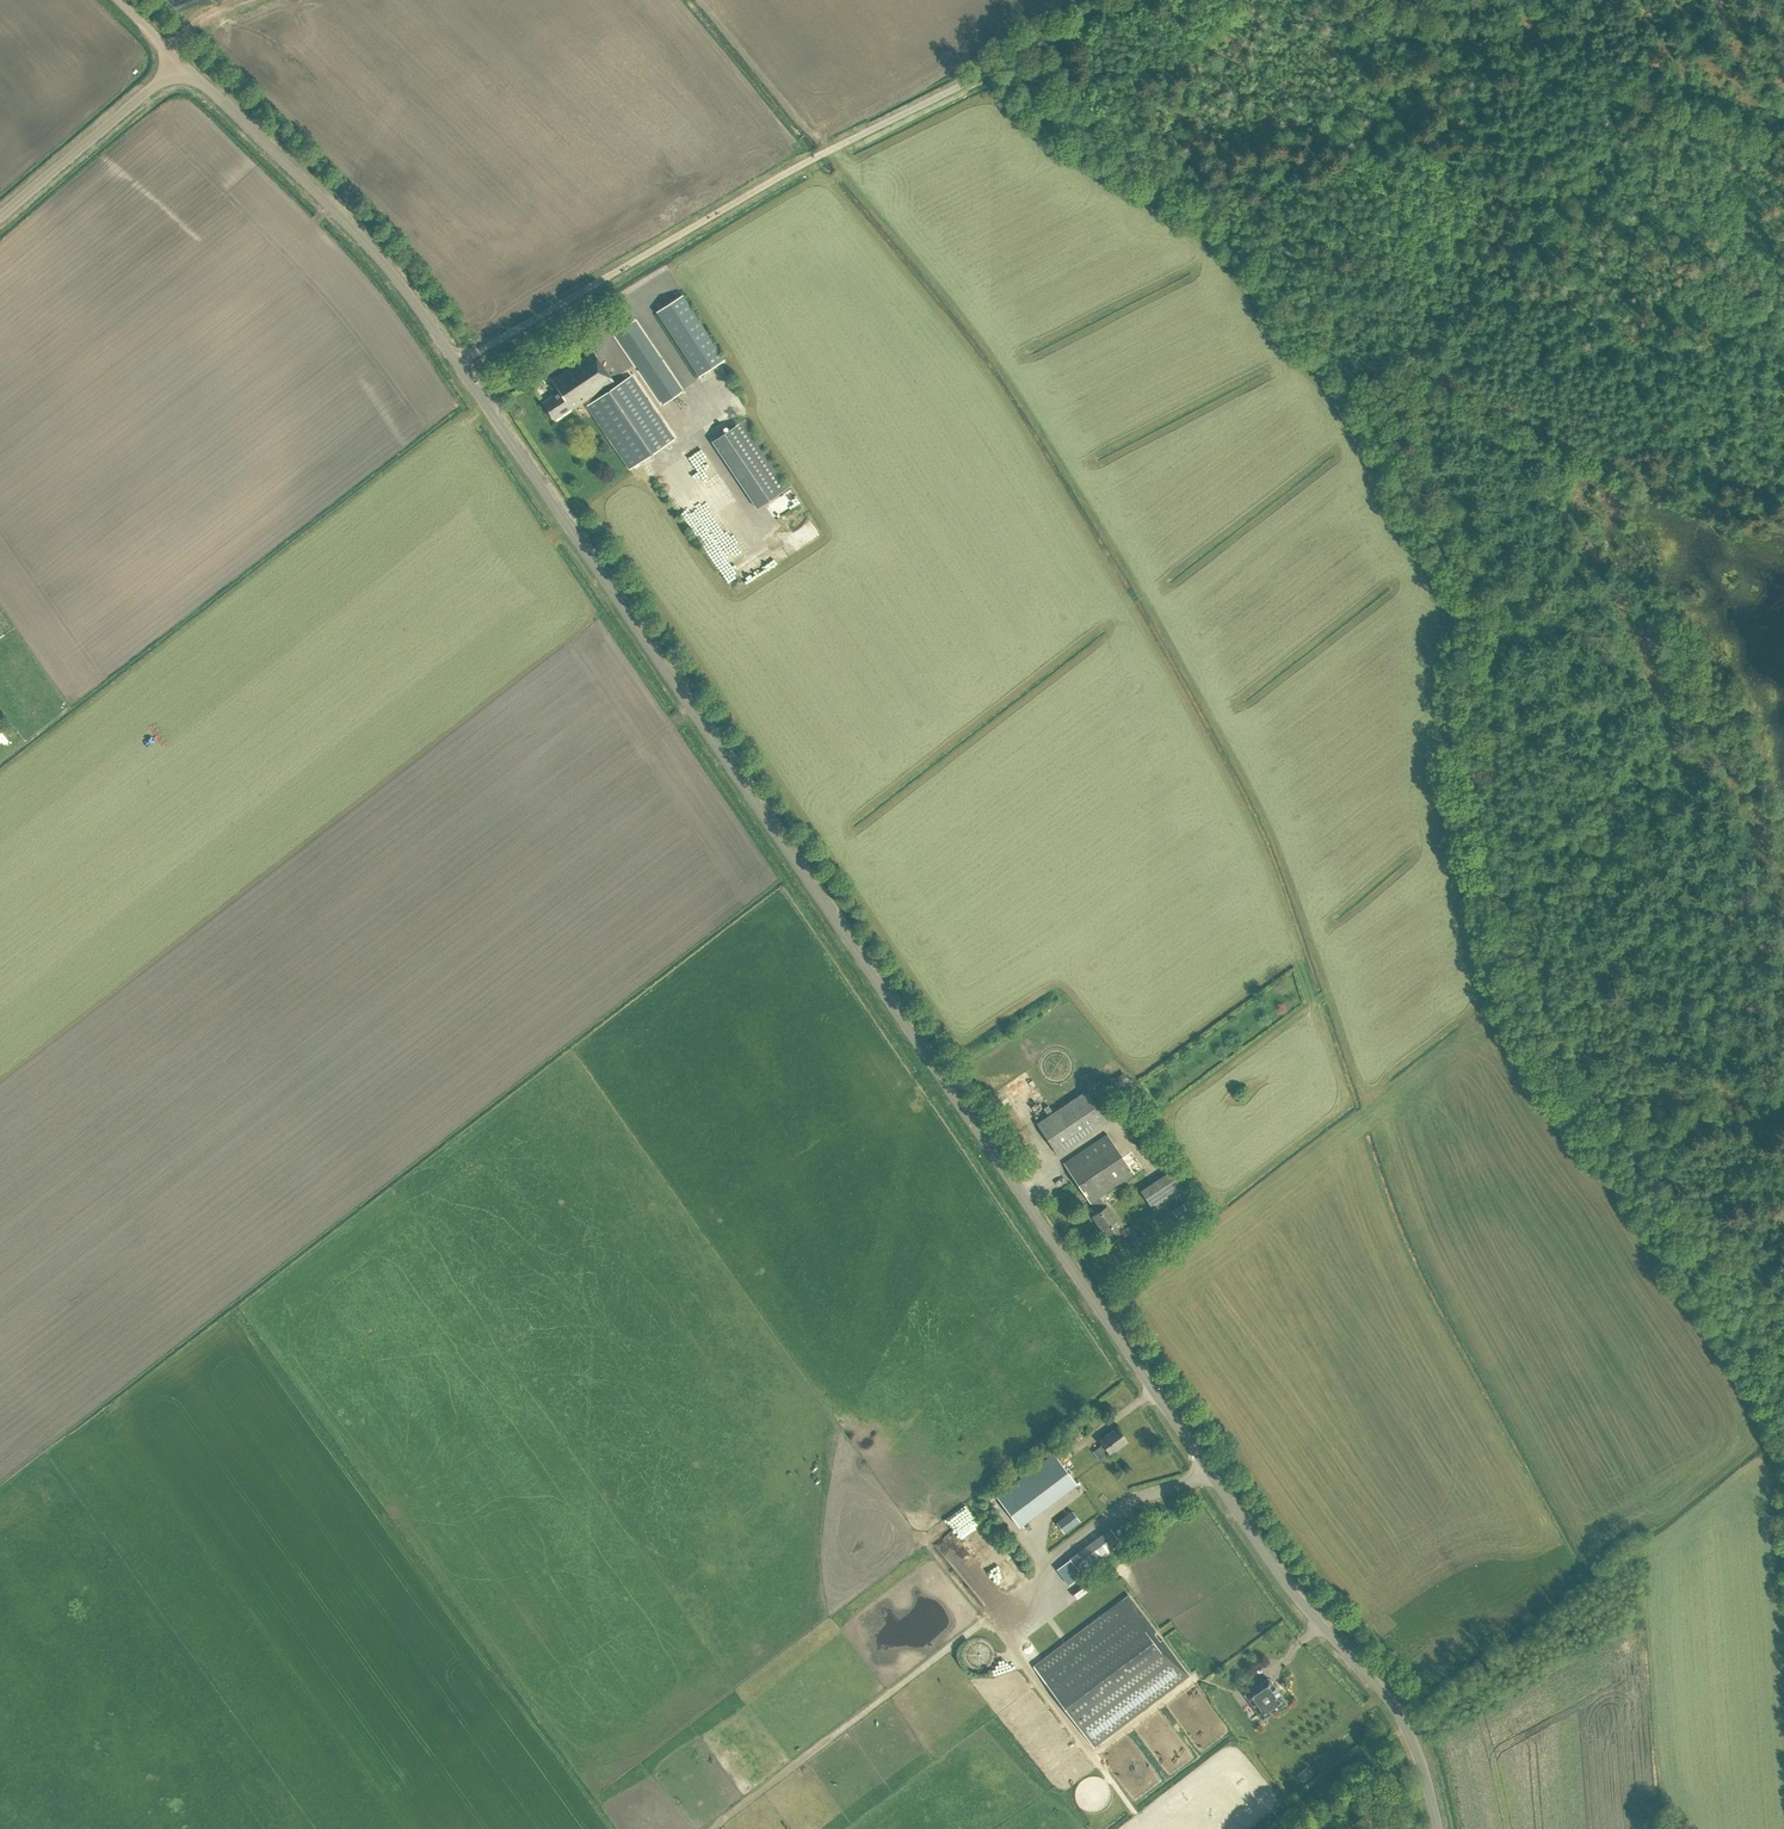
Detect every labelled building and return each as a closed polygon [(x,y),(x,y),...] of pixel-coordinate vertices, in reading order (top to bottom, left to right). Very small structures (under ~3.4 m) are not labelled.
[(682,295),(656,312),(699,378),(724,361),(682,295)] [(635,320),(614,334),(662,405),(683,391),(635,320)] [(572,343),(581,337),(578,333),(569,339),(572,343)] [(613,382),(593,352),(551,380),(559,391),(543,402),(554,419),(571,408),(571,410),(583,402),(586,406),(629,470),(674,439),(631,376),(616,386),(613,382)] [(790,486),(744,419),(712,441),(757,508),(790,486)] [(685,445),(692,427),(686,425),(679,442),(685,445)] [(668,495),(716,578),(755,556),(747,543),(756,538),(747,522),(745,523),(716,473),(721,470),(712,455),(704,460),(703,458),(690,465),(699,480),(696,482),(715,513),(714,513),(726,535),(725,535),(729,542),(720,547),(706,523),(700,527),(678,489),(668,495)] [(1116,1078),(1122,1087),(1130,1082),(1124,1072),(1116,1078)] [(1086,1090),(1036,1123),(1056,1154),(1106,1120),(1086,1090)] [(1097,1211),(1092,1215),(1105,1235),(1120,1225),(1104,1202),(1103,1203),(1099,1196),(1133,1174),(1106,1134),(1063,1163),(1090,1202),(1091,1202),(1097,1211)] [(1134,1174),(1141,1171),(1138,1163),(1131,1166),(1134,1174)] [(1171,1170),(1140,1190),(1154,1212),(1185,1191),(1171,1170)] [(1102,1445),(1095,1450),(1101,1459),(1109,1452),(1111,1455),(1127,1442),(1116,1427),(1099,1440),(1102,1445)] [(1072,1511),(1056,1523),(1064,1533),(1080,1521),(1072,1511)] [(972,1528),(962,1535),(969,1545),(979,1538),(972,1528)] [(1110,1528),(1071,1556),(1083,1573),(1122,1544),(1110,1528)] [(930,1563),(918,1570),(927,1586),(939,1579),(930,1563)] [(881,1597),(887,1590),(885,1589),(891,1583),(887,1579),(875,1591),(881,1597)] [(977,1586),(970,1592),(977,1600),(984,1593),(977,1586)] [(1188,1677),(1161,1640),(1157,1643),(1152,1635),(1155,1632),(1128,1596),(1032,1666),(1091,1746),(1186,1675),(1188,1677)] [(1066,1611),(1055,1596),(1043,1605),(1053,1620),(1066,1611)] [(855,1637),(847,1639),(852,1653),(860,1651),(855,1637)] [(1028,1663),(1034,1658),(1022,1641),(1016,1646),(1028,1663)] [(1263,1719),(1263,1718),(1284,1703),(1285,1703),(1286,1703),(1285,1702),(1268,1679),(1269,1679),(1268,1678),(1267,1678),(1267,1679),(1245,1694),(1244,1694),(1245,1695),(1262,1718),(1261,1718),(1262,1719),(1263,1719)]
